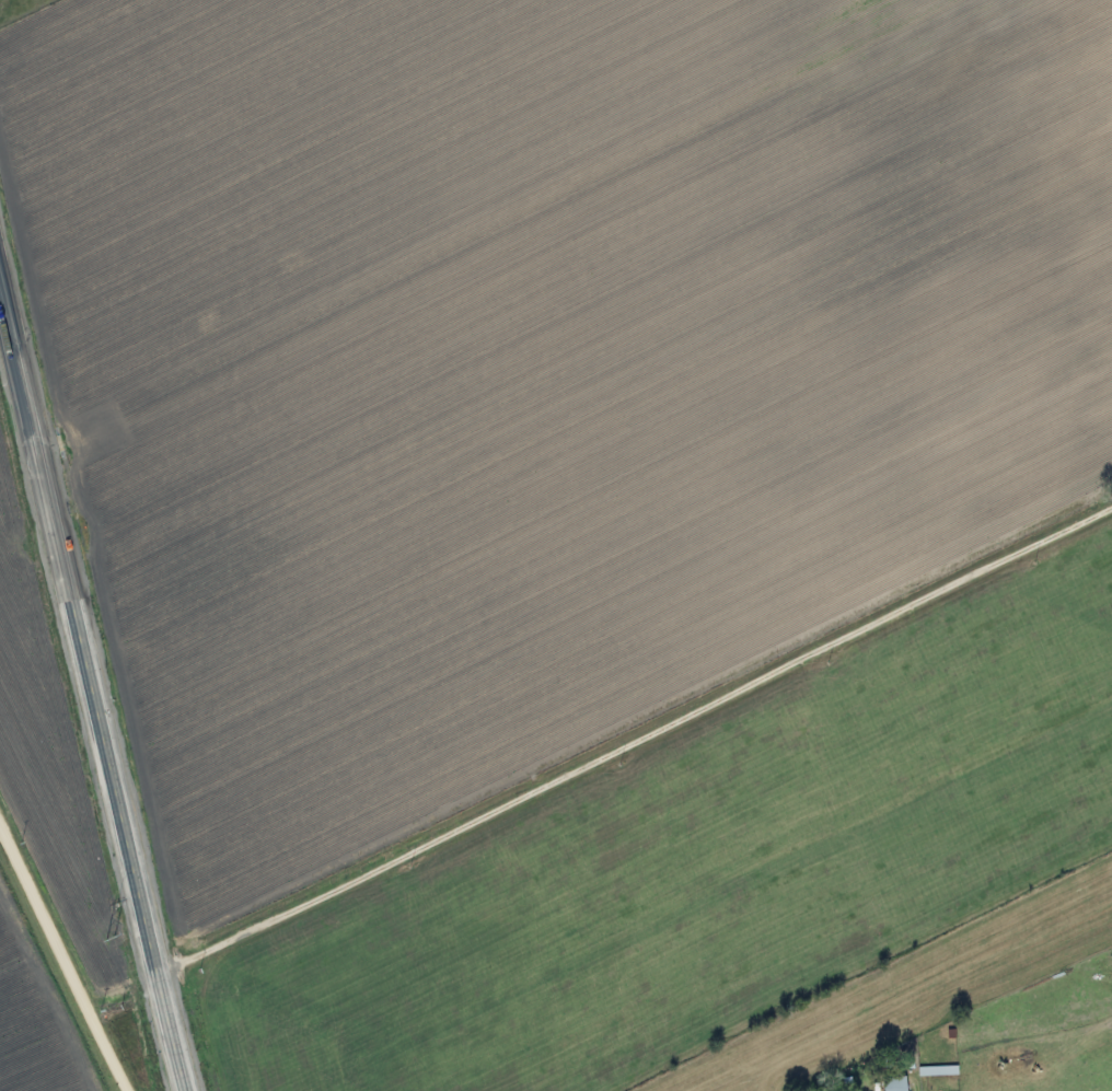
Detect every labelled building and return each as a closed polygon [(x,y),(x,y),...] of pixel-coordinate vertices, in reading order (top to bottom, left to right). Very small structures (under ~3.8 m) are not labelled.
[(909,1075),(887,1076),(887,1090),(910,1090),(909,1075)]
